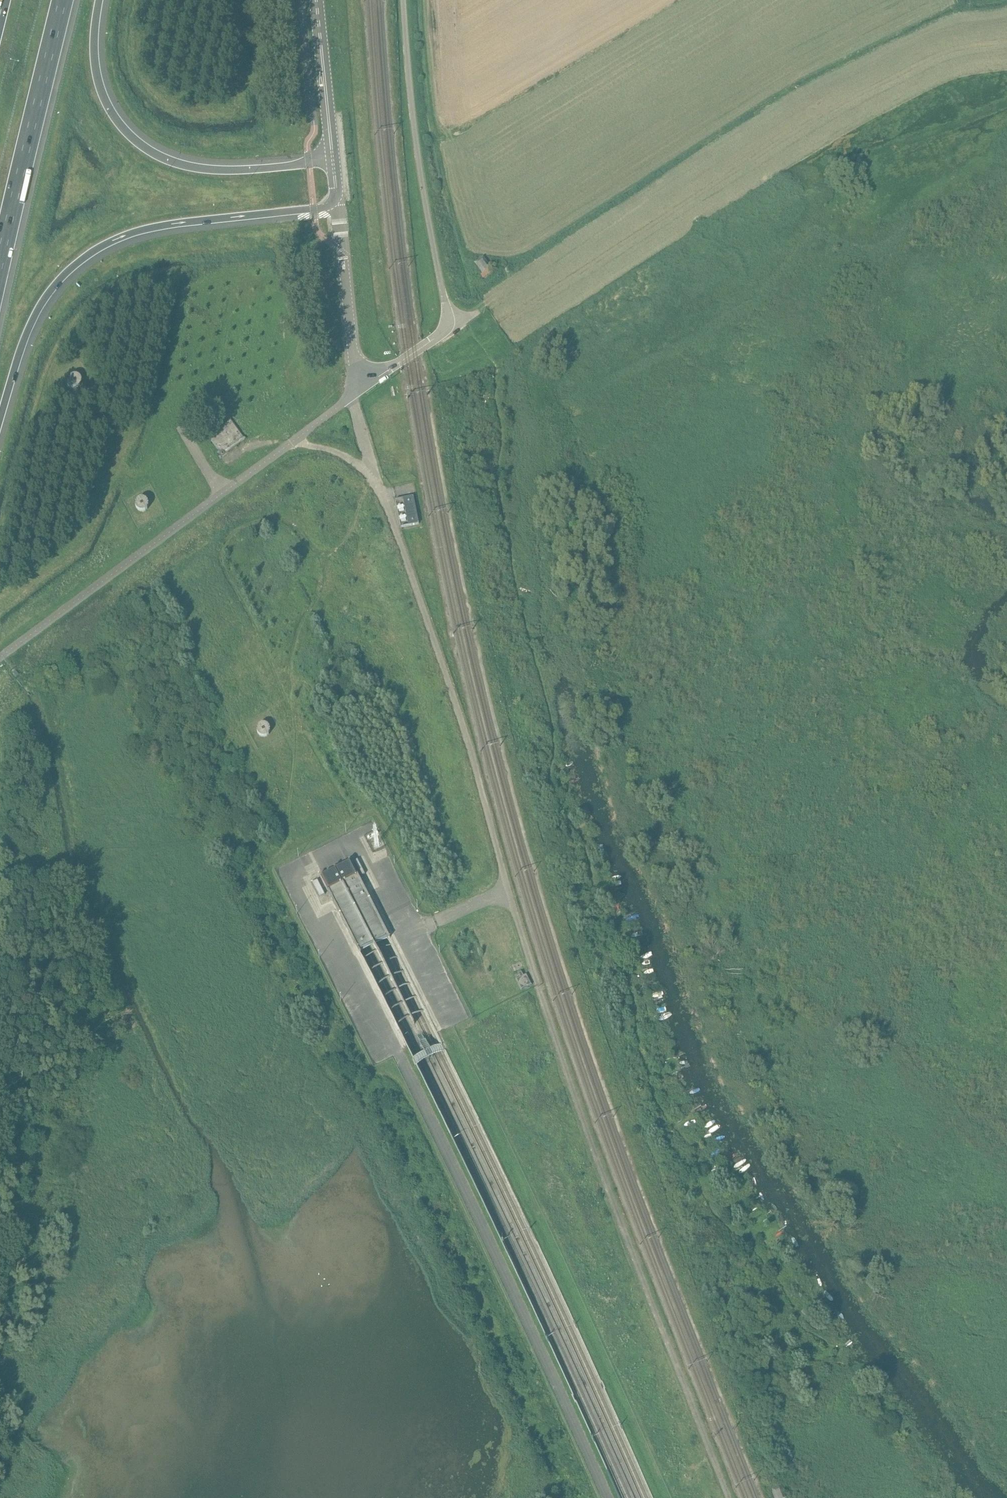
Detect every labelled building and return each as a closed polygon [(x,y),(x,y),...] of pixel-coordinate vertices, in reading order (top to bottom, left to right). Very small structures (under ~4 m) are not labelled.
[(474,262),(483,274),(492,267),(483,256),(474,262)] [(80,392),(81,390),(82,388),(82,385),(81,383),(79,381),(76,380),(74,380),(72,381),(70,383),(69,385),(69,388),(69,390),(71,392),(73,393),(75,394),(78,393),(80,392)] [(228,421),(208,437),(218,451),(216,454),(220,459),(247,438),(246,437),(244,436),(231,419),(228,421)] [(408,526),(401,527),(401,528),(419,524),(414,496),(395,500),(395,501),(403,499),(408,526)] [(148,509),(149,508),(149,505),(148,502),(146,500),(144,499),(142,499),(139,499),(137,501),(136,503),(136,506),(136,509),(138,511),(140,512),(143,512),(146,511),(148,509)] [(270,730),(271,726),(269,722),(265,719),(261,720),(257,722),(256,725),(256,730),(260,734),(263,735),(267,733),(270,730)] [(361,874),(365,872),(357,857),(354,859),(361,874)] [(351,860),(350,859),(349,860),(350,862),(337,868),(336,866),(334,867),(336,869),(322,876),(322,874),(320,875),(320,876),(328,891),(359,953),(360,953),(361,952),(360,951),(366,948),(374,944),(375,946),(376,945),(375,943),(381,940),(388,937),(389,938),(390,938),(359,875),(351,860)] [(319,896),(325,892),(317,877),(311,881),(319,896)]
